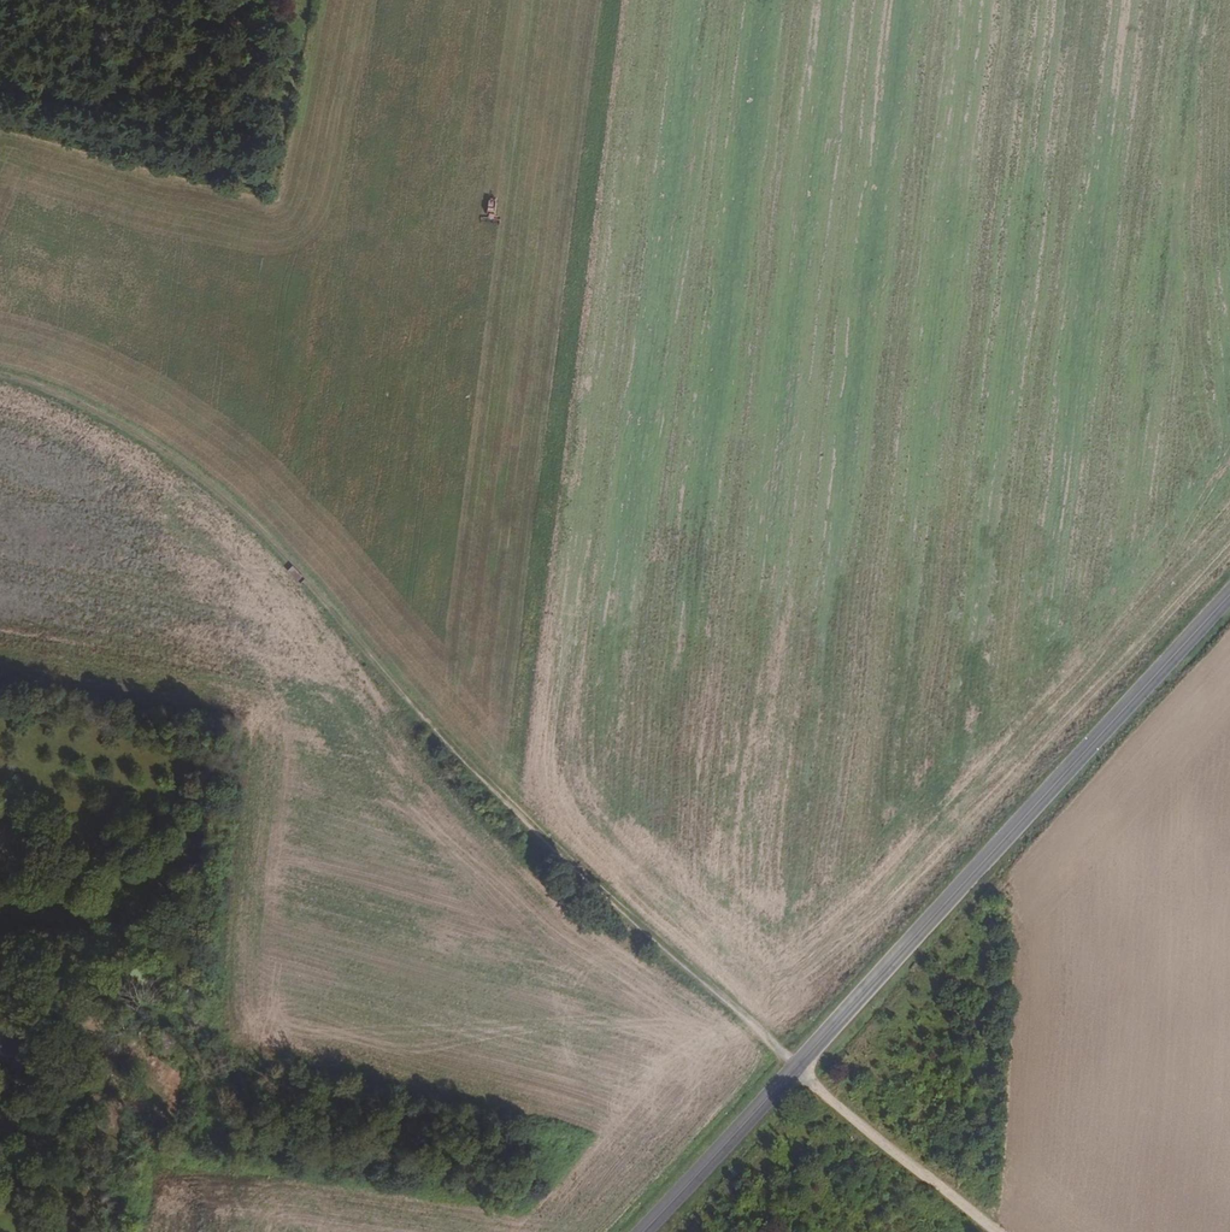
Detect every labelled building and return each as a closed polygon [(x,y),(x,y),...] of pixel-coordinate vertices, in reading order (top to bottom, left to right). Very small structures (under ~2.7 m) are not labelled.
[(157,1028),(148,1042),(161,1050),(171,1035),(157,1028)]
